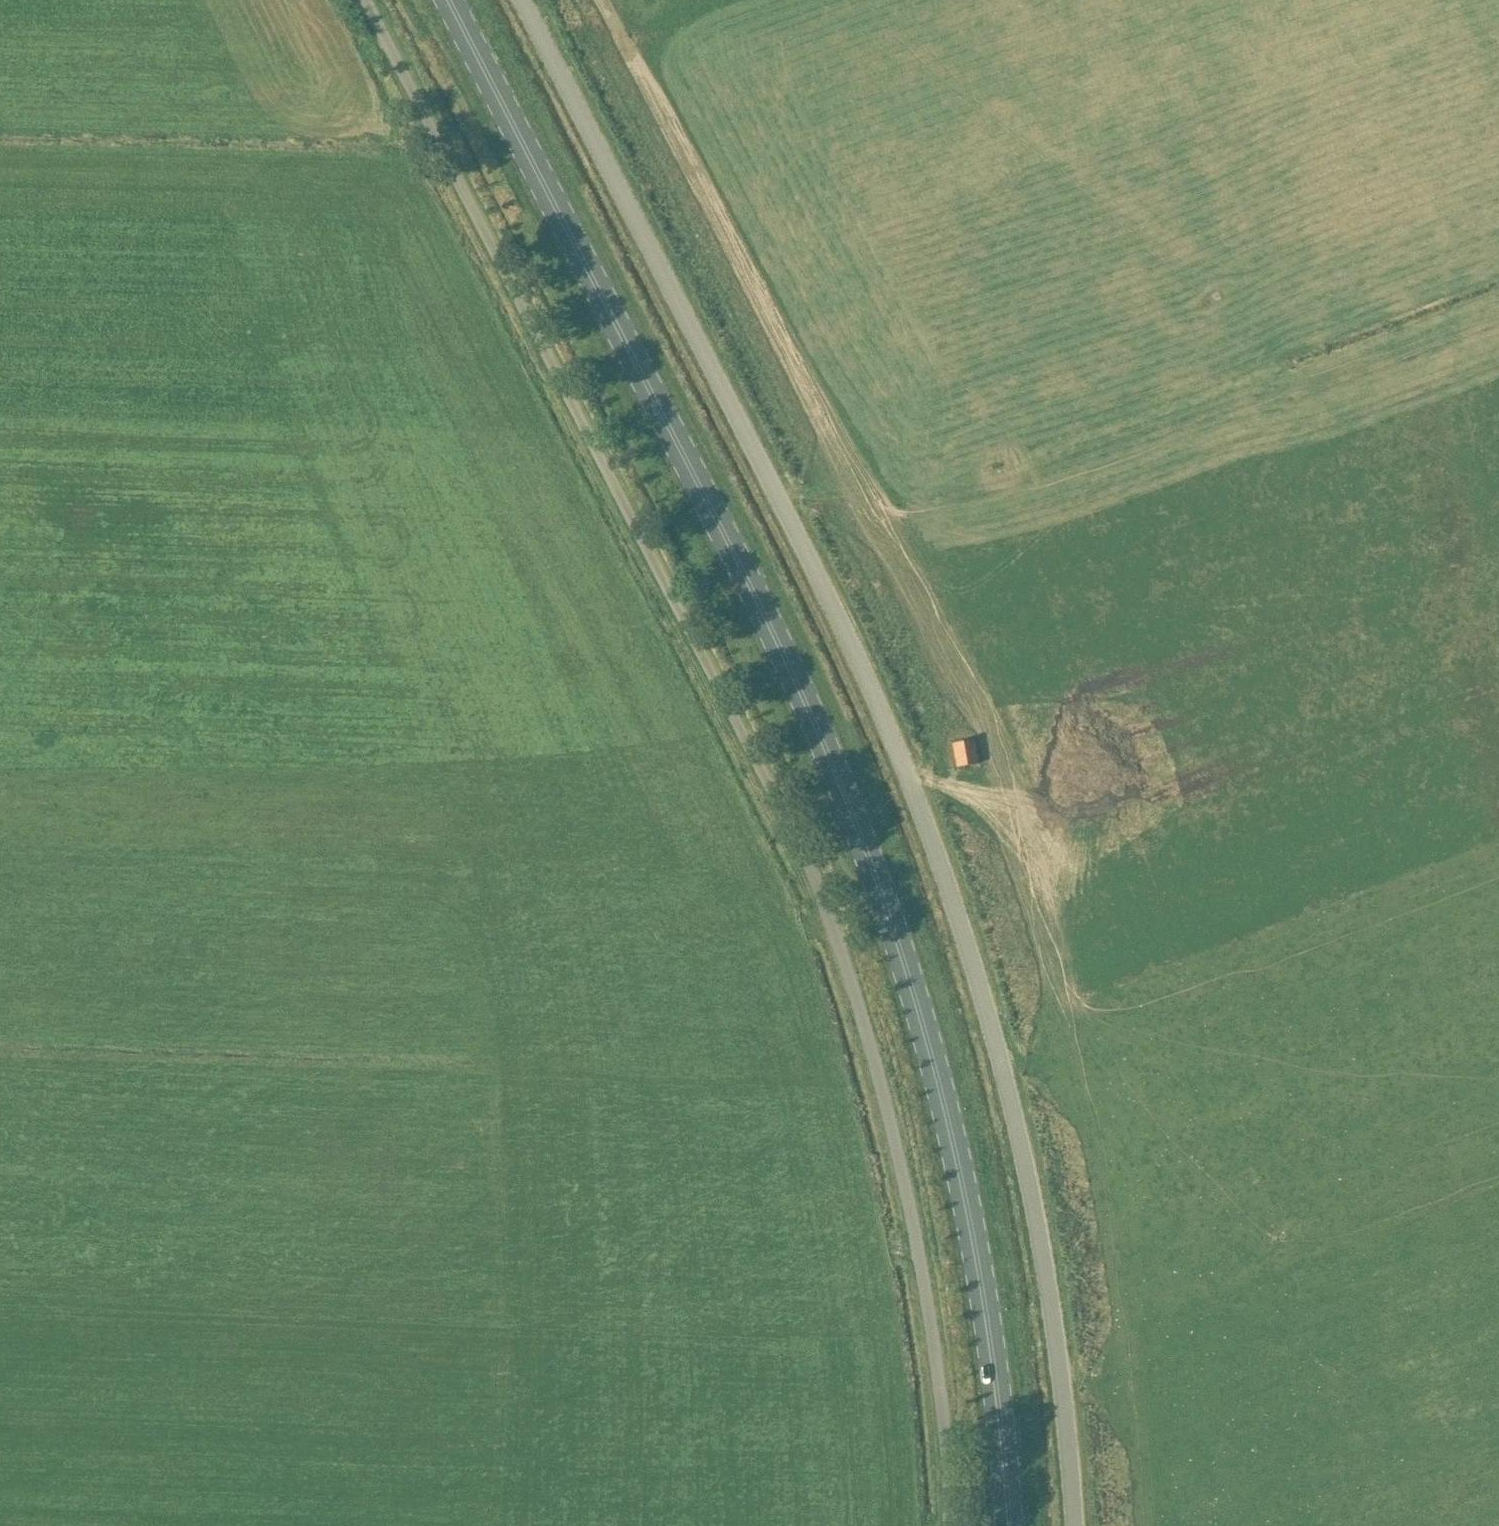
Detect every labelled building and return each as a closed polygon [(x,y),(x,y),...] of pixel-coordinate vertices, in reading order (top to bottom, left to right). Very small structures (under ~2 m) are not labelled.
[(952,741),(955,766),(981,762),(977,738),(952,741)]
